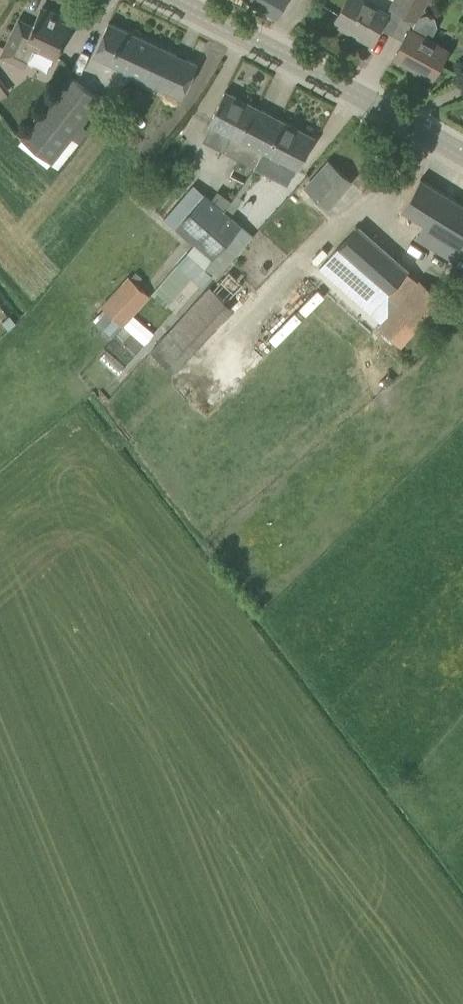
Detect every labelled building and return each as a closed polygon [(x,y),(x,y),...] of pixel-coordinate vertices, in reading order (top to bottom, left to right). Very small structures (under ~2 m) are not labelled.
[(277,17),(287,0),(249,0),(277,17)] [(333,18),(359,32),(359,36),(371,43),(381,25),(389,10),(371,0),(343,0),(333,18)] [(404,13),(411,0),(391,0),(388,5),(404,13)] [(404,13),(416,20),(412,27),(409,25),(402,37),(404,38),(394,56),(433,77),(449,47),(427,34),(432,33),(437,25),(435,16),(427,12),(420,13),(427,0),(411,0),(404,13)] [(63,16),(51,11),(50,14),(40,10),(31,30),(16,23),(1,55),(25,67),(29,58),(44,65),(50,64),(54,56),(57,58),(72,25),(61,20),(63,16)] [(124,69),(123,71),(181,98),(197,64),(109,22),(93,55),(124,69)] [(20,137),(52,162),(71,137),(79,143),(89,129),(83,123),(102,99),(70,74),(20,137)] [(11,91),(0,76),(0,98),(11,91)] [(255,166),(263,152),(254,147),(271,115),(225,91),(208,122),(210,124),(203,139),(255,166)] [(254,147),(263,152),(296,167),(297,168),(313,136),(271,115),(254,147)] [(303,185),(328,207),(353,180),(328,158),(303,185)] [(401,210),(423,223),(414,237),(415,237),(438,251),(442,244),(447,236),(459,243),(462,236),(462,205),(421,179),(401,210)] [(163,218),(195,245),(224,211),(225,209),(193,182),(163,218)] [(224,211),(195,245),(212,259),(241,223),(225,209),(224,211)] [(381,321),(378,326),(401,346),(442,299),(357,225),(320,267),(381,321)] [(438,251),(457,263),(457,262),(462,266),(462,236),(459,243),(447,236),(442,244),(438,251)] [(176,264),(201,285),(214,270),(189,249),(176,264)] [(229,271),(212,290),(226,302),(243,284),(229,271)] [(101,304),(123,324),(149,294),(128,274),(101,304)] [(1,334),(15,322),(9,315),(2,321),(0,318),(0,333),(1,334)]
